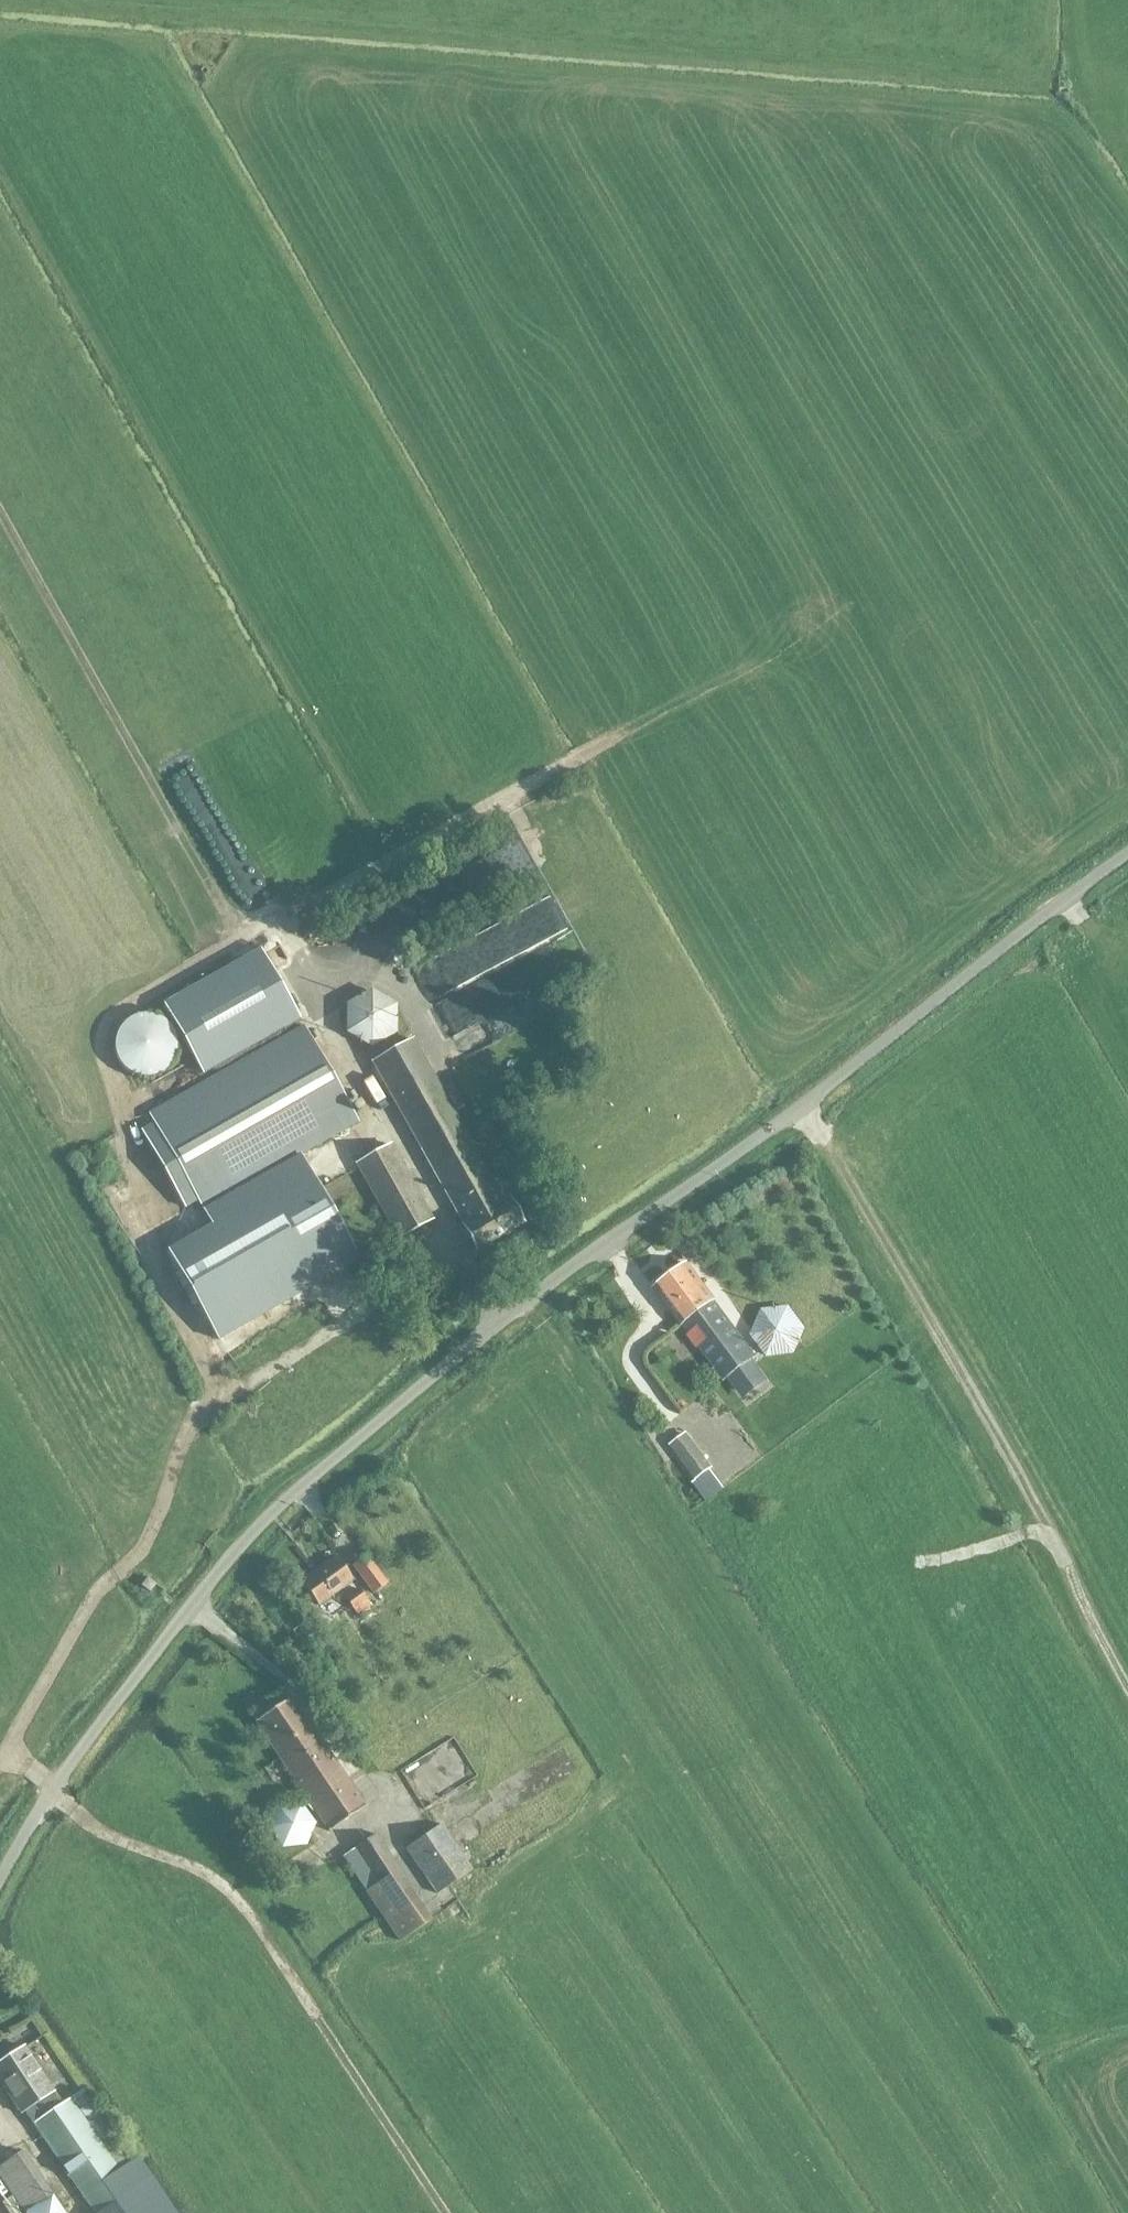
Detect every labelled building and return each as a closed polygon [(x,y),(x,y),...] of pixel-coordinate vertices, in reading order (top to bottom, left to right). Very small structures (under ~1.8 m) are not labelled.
[(524,925),(421,979),(434,1004),(433,1005),(440,1019),(449,1015),(461,1038),(490,1023),(489,1022),(539,996),(532,982),(547,973),(535,950),(537,950),(524,925)] [(204,1076),(299,1022),(260,953),(241,963),(164,1008),(204,1076)] [(348,1005),(349,1051),(393,1050),(392,1004),(348,1005)] [(200,1203),(205,1213),(300,1159),(358,1125),(304,1029),(151,1117),(156,1126),(143,1133),(152,1150),(165,1143),(191,1187),(178,1194),(187,1210),(200,1203)] [(477,1250),(524,1223),(509,1195),(503,1198),(416,1041),(374,1064),(477,1250)] [(398,1238),(431,1218),(391,1147),(357,1166),(398,1238)] [(214,1228),(170,1254),(221,1343),(360,1263),(300,1159),(205,1213),(214,1228)] [(752,1360),(757,1357),(685,1261),(652,1286),(723,1382),(728,1378),(742,1397),(766,1379),(752,1360)] [(713,1466),(685,1431),(669,1444),(696,1479),(709,1469),(713,1466)] [(723,1488),(709,1469),(696,1479),(691,1482),(706,1501),(723,1488)] [(387,1586),(367,1557),(353,1567),(374,1595),(387,1586)] [(319,1605),(353,1581),(337,1558),(303,1582),(319,1605)] [(150,1593),(155,1586),(146,1580),(141,1588),(150,1593)] [(366,1600),(359,1590),(345,1600),(352,1610),(366,1600)] [(329,1831),(364,1807),(291,1699),(256,1723),(329,1831)] [(454,1743),(401,1771),(418,1804),(471,1776),(454,1743)] [(300,1805),(278,1807),(269,1829),(283,1848),(307,1846),(315,1824),(300,1805)] [(440,1828),(426,1837),(407,1851),(437,1895),(470,1872),(440,1828)] [(375,1836),(373,1837),(342,1858),(400,1943),(429,1923),(400,1880),(403,1878),(375,1836)] [(25,2047),(0,2063),(0,2082),(21,2114),(25,2111),(33,2124),(33,2123),(95,2212),(175,2212),(138,2158),(119,2171),(70,2098),(62,2104),(25,2047)]
